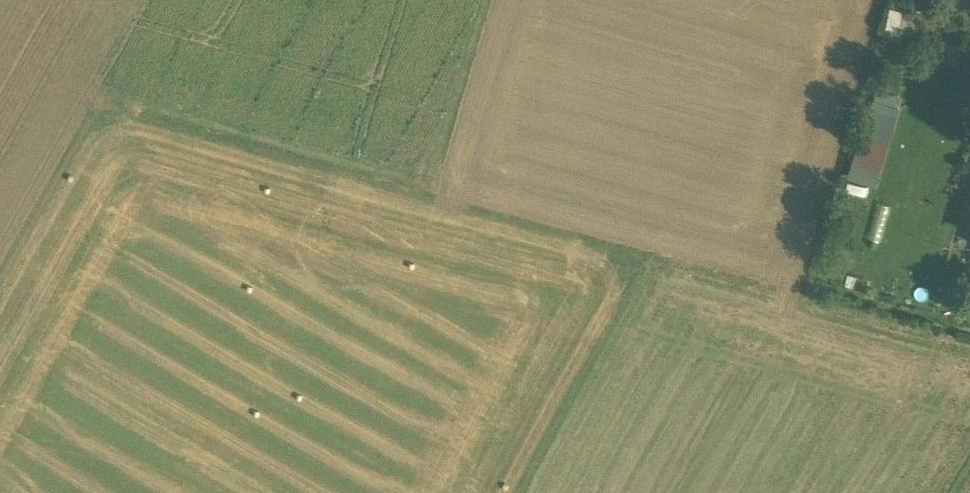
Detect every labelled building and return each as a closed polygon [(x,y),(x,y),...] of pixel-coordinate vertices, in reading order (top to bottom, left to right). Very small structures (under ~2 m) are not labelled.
[(892,29),(912,34),(918,10),(898,5),(892,29)] [(884,183),(907,93),(878,86),(855,175),(884,183)] [(961,222),(969,224),(969,191),(961,222)]
